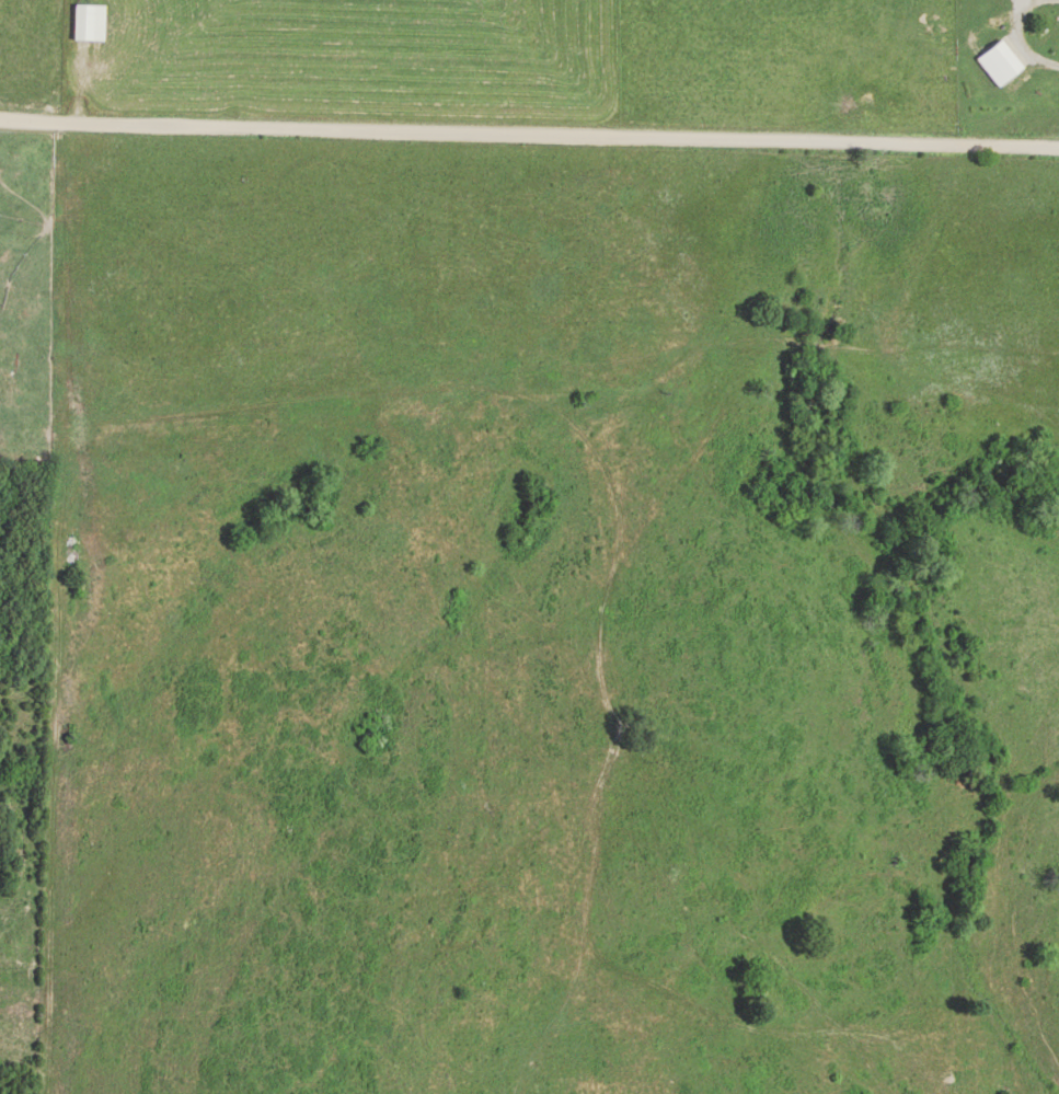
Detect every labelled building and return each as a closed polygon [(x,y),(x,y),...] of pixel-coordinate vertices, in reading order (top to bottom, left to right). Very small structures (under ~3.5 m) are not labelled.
[(106,7),(76,6),(75,41),(105,42),(106,7)] [(1001,89),(1027,68),(1005,40),(979,60),(1001,89)]
